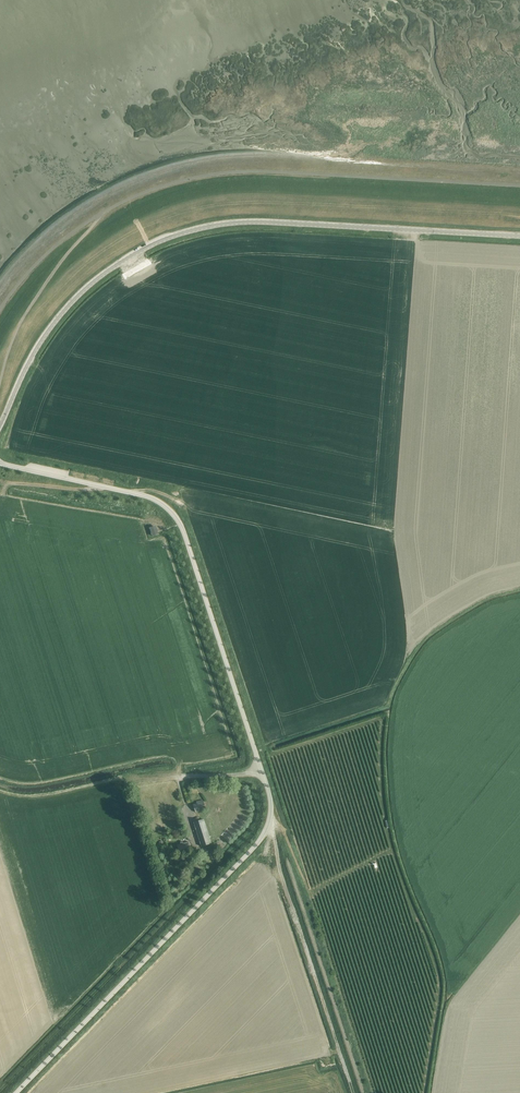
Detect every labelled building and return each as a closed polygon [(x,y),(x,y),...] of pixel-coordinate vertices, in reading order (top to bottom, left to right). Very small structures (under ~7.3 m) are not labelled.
[(193,805),(195,812),(206,809),(203,802),(193,805)] [(193,819),(201,846),(211,843),(204,820),(200,821),(199,817),(193,819)] [(188,846),(190,846),(188,841),(183,843),(183,841),(180,842),(181,844),(177,845),(178,848),(175,849),(176,853),(179,852),(179,853),(190,850),(188,846)]
